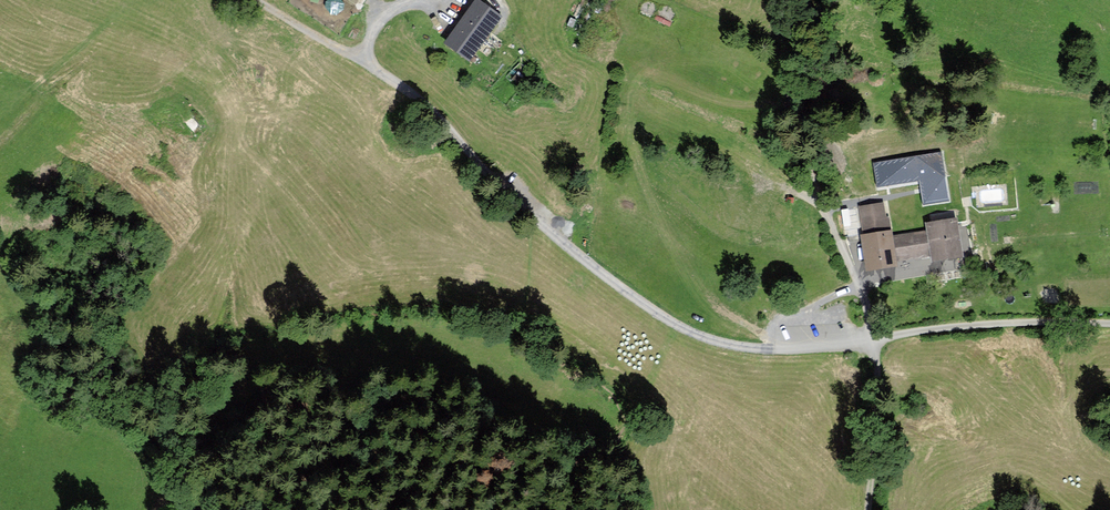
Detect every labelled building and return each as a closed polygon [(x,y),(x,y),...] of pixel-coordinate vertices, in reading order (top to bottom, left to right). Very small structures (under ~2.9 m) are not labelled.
[(499,17),(477,0),(447,42),(469,58),(499,17)] [(947,200),(940,154),(875,163),(878,185),(920,179),(924,203),(947,200)] [(912,206),(906,198),(897,205),(904,213),(912,206)] [(888,202),(856,207),(867,269),(896,264),(896,262),(932,256),(933,260),(962,255),(956,218),(928,223),(929,229),(893,235),(888,202)]
